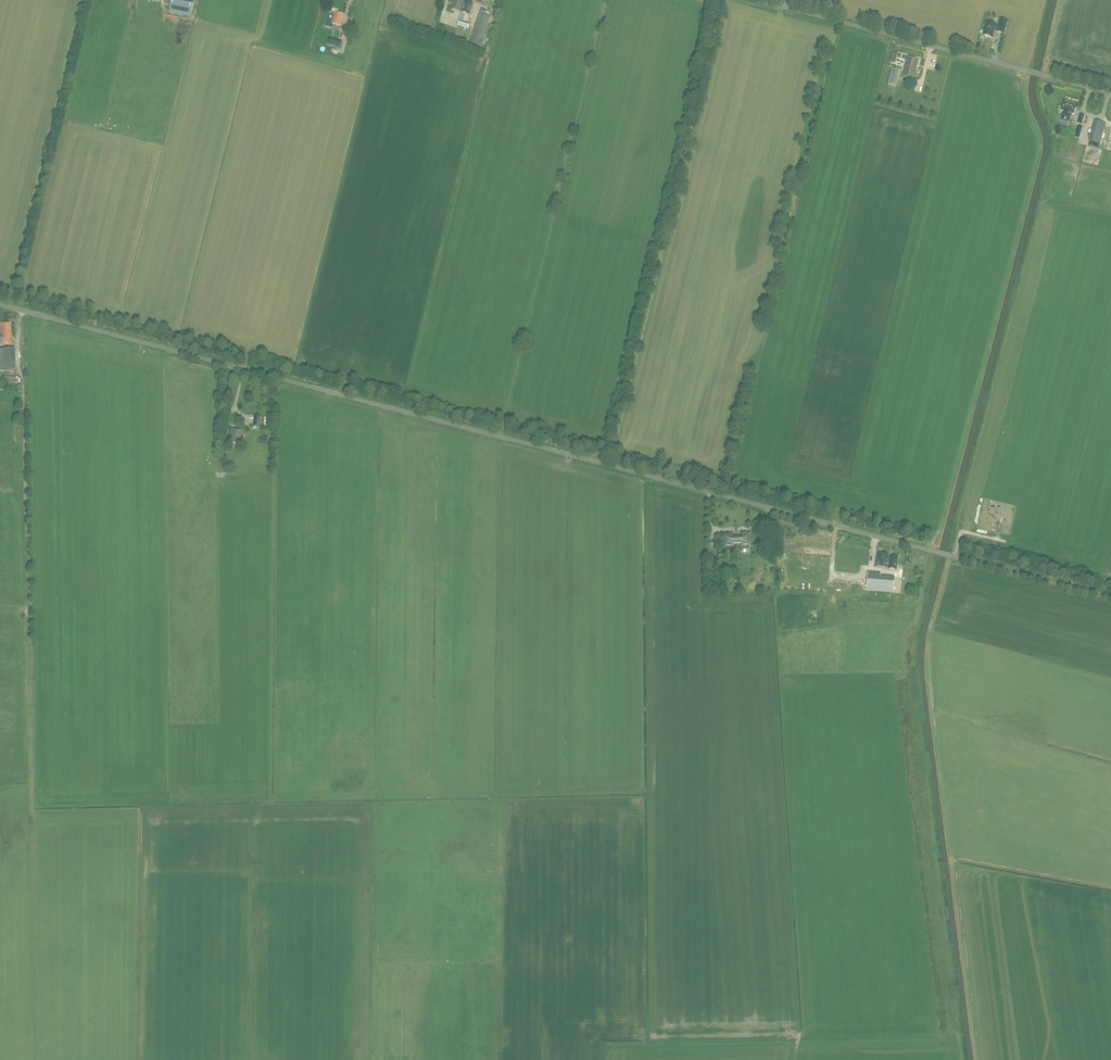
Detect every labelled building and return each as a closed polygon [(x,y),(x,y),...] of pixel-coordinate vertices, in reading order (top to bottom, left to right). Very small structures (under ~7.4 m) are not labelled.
[(174,12),(190,16),(193,2),(185,0),(164,0),(163,3),(171,5),(169,11),(174,12)] [(465,1),(465,0),(453,0),(451,10),(461,13),(461,12),(465,1)] [(471,3),(465,1),(461,12),(468,14),(471,3)] [(334,11),(332,19),(328,17),(326,24),(331,25),(331,23),(340,26),(343,14),(334,11)] [(481,45),(490,16),(480,12),(470,41),(481,45)] [(1004,34),(1007,21),(999,19),(997,25),(995,25),(986,22),(982,35),(984,35),(985,36),(987,36),(992,37),(994,31),(995,30),(996,31),(996,32),(1004,34)] [(457,26),(468,29),(470,23),(459,20),(457,26)] [(330,40),(329,46),(343,48),(344,42),(330,40)] [(918,60),(907,57),(902,77),(913,80),(918,60)] [(891,69),(888,85),(895,86),(899,70),(891,69)] [(1063,104),(1061,110),(1063,111),(1061,120),(1069,122),(1071,113),(1073,114),(1075,108),(1063,104)] [(1089,141),(1100,144),(1106,124),(1095,121),(1089,141)] [(12,337),(12,323),(0,323),(0,345),(12,345),(12,341),(10,341),(10,337),(12,337)] [(0,349),(0,371),(15,371),(15,348),(0,349)] [(239,444),(242,431),(232,429),(230,442),(239,444)] [(741,535),(737,535),(738,544),(742,544),(742,546),(751,545),(750,533),(741,533),(741,535)] [(738,544),(737,535),(733,536),(733,534),(724,534),(725,547),(734,546),(734,544),(738,544)] [(715,556),(715,543),(706,544),(707,556),(715,556)] [(887,564),(888,558),(888,555),(878,554),(877,559),(875,558),(875,561),(877,561),(876,566),(886,568),(887,564)] [(890,558),(888,558),(887,564),(889,565),(888,569),(895,570),(898,558),(890,557),(890,558)] [(836,573),(863,574),(864,566),(836,566),(836,573)] [(880,573),(867,572),(867,579),(866,589),(866,590),(893,592),(895,577),(880,576),(880,573)]
